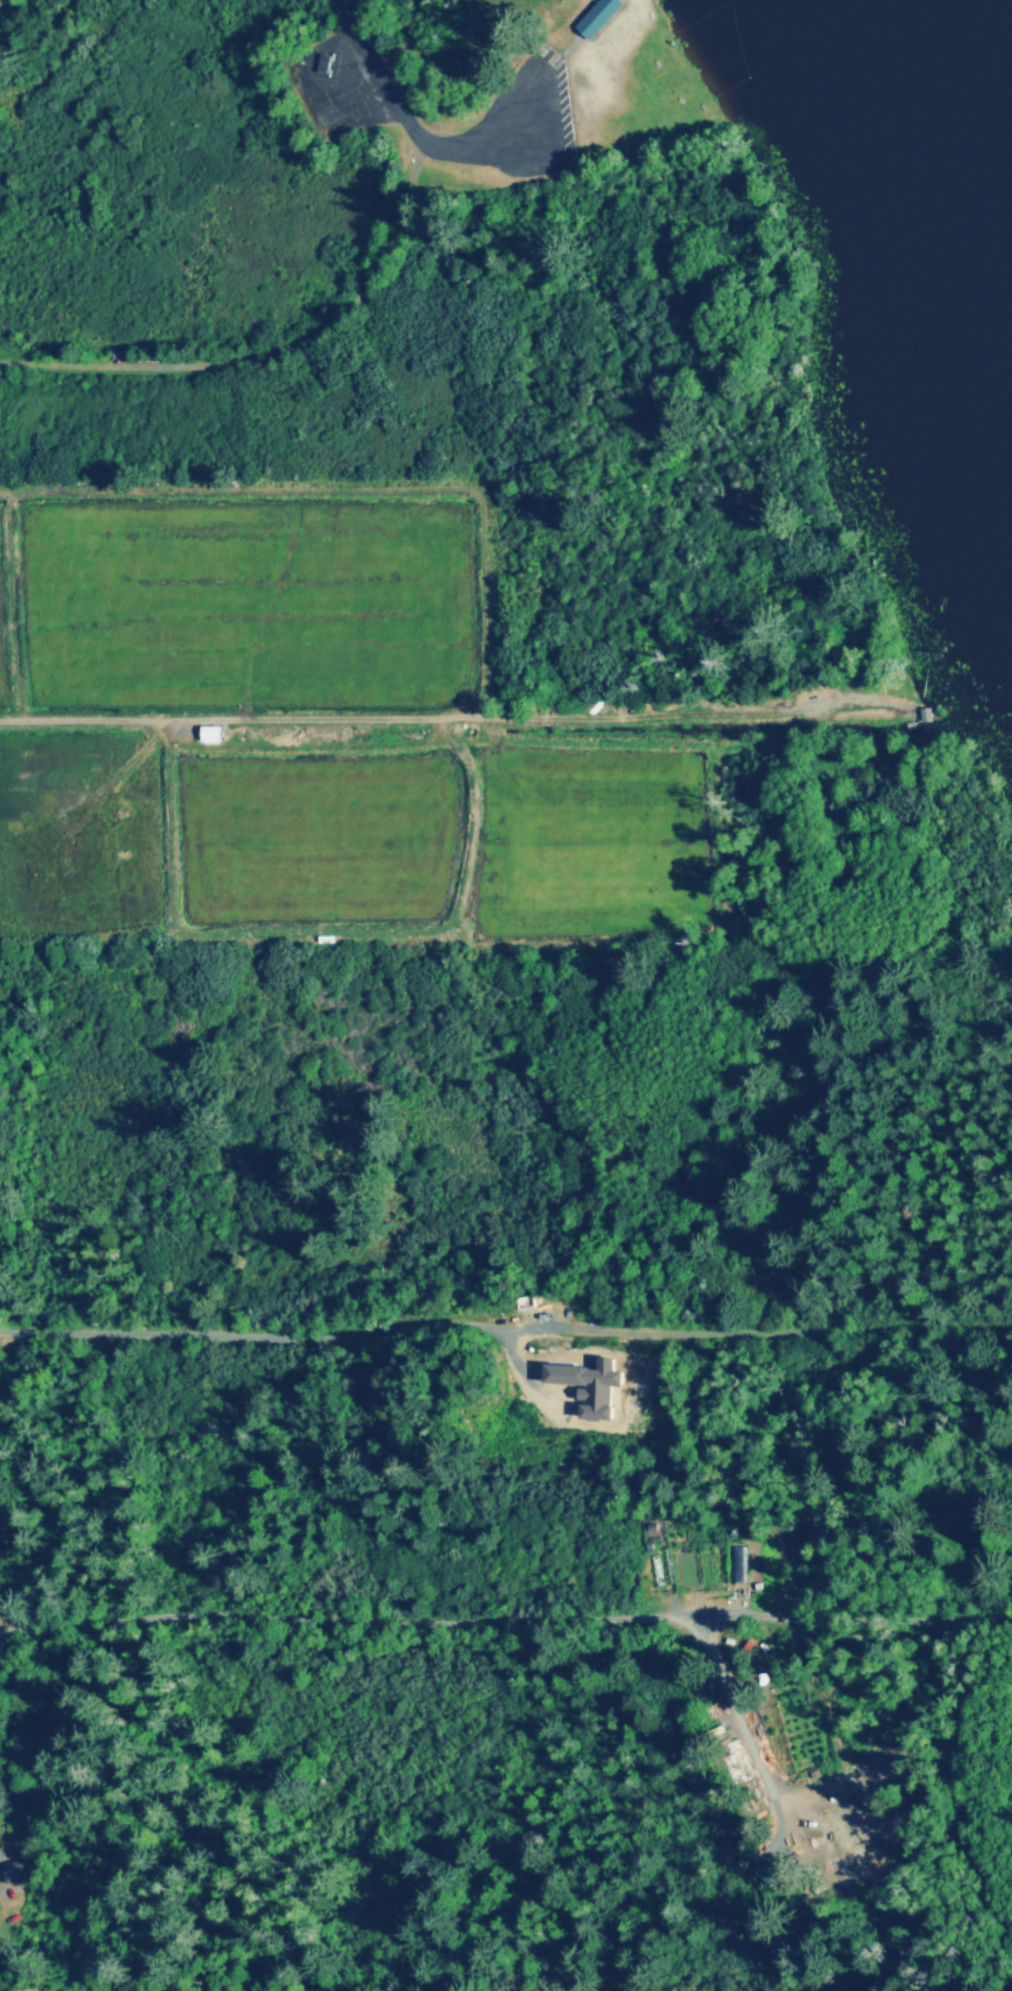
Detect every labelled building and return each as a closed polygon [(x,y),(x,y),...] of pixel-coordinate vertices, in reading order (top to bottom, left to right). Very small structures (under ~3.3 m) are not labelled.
[(734,1584),(749,1584),(749,1547),(734,1547),(734,1584)] [(8,1885),(27,1881),(22,1861),(3,1866),(8,1885)]
